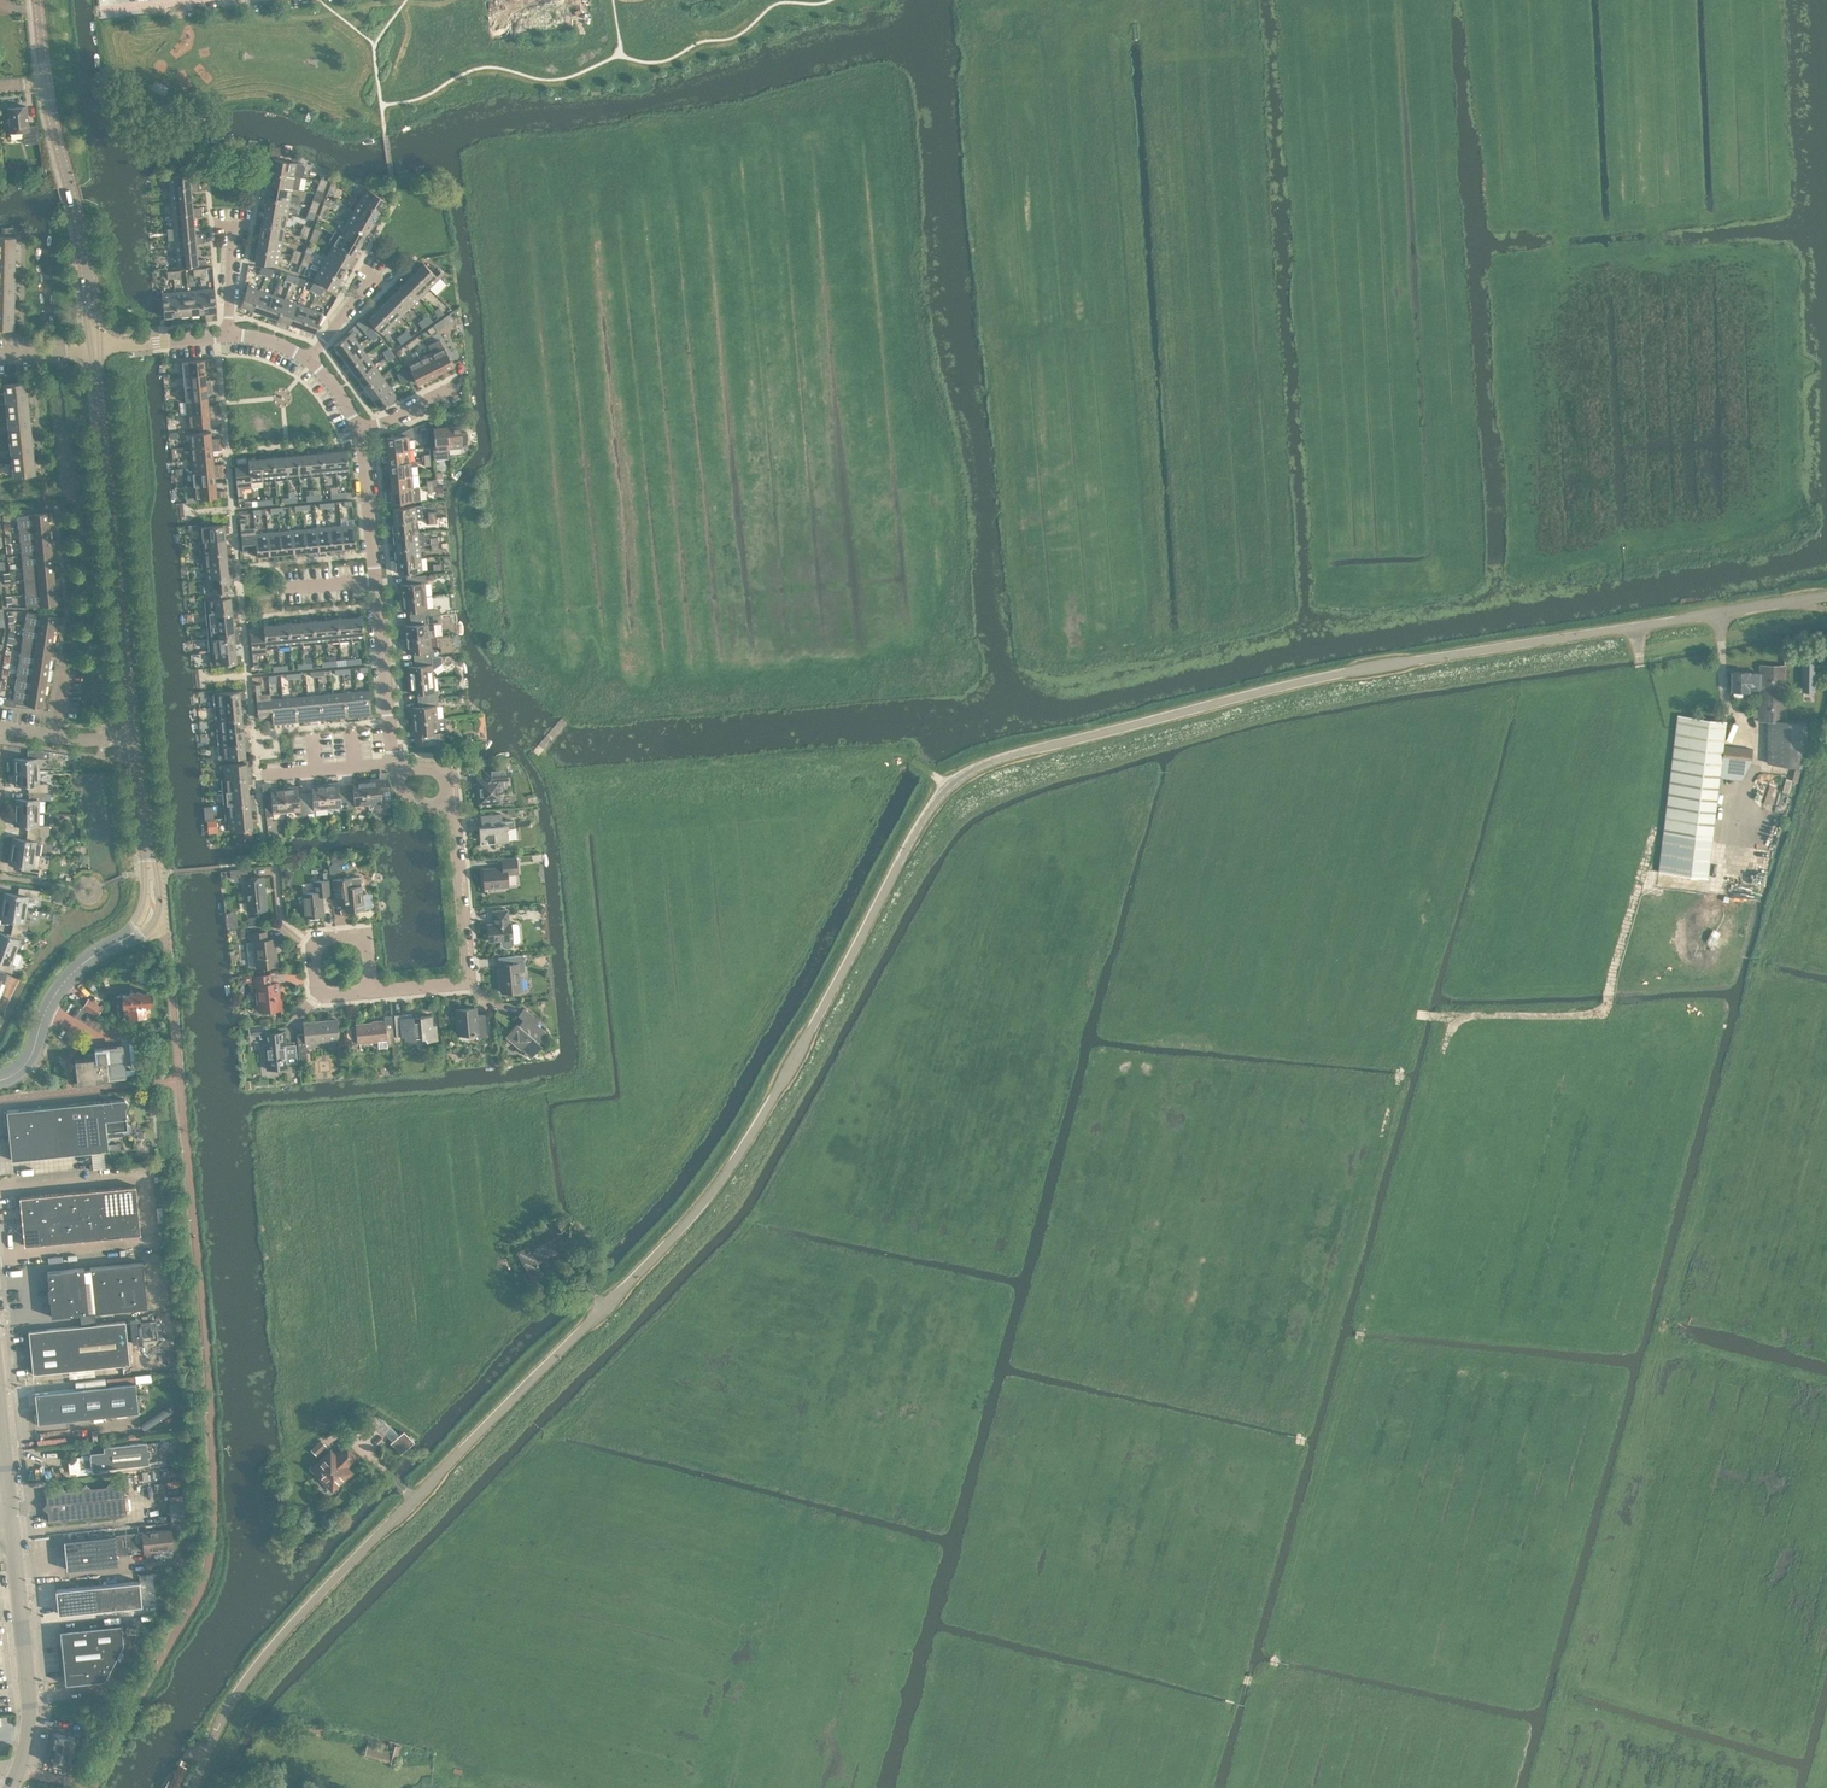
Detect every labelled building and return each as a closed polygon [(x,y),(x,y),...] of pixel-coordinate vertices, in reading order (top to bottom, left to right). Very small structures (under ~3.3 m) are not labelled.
[(25,144),(40,143),(38,124),(28,125),(27,106),(8,108),(10,131),(23,130),(24,142),(25,144)] [(274,145),(272,152),(280,155),(282,148),(274,145)] [(271,171),(300,176),(303,177),(304,171),(304,169),(305,166),(303,164),(300,163),(273,158),(271,171)] [(30,179),(43,177),(43,176),(42,166),(28,168),(30,179)] [(269,184),(291,188),(297,189),(300,176),(271,171),(269,184)] [(168,174),(169,188),(199,185),(199,181),(197,180),(190,181),(189,173),(168,174)] [(318,183),(325,186),(327,180),(320,178),(318,183)] [(329,187),(336,189),(337,187),(338,184),(331,181),(329,187)] [(325,186),(318,183),(316,189),(323,191),(325,186)] [(299,204),(299,203),(300,198),(290,196),(291,188),(269,184),(266,197),(289,201),(289,202),(299,204)] [(171,201),(191,199),(191,191),(198,190),(199,189),(199,185),(169,188),(171,201)] [(336,189),(329,187),(327,193),(334,195),(336,189)] [(359,199),(379,211),(386,199),(366,188),(359,199)] [(264,210),(287,214),(289,202),(289,201),(266,197),(264,210)] [(172,214),(201,211),(201,207),(200,206),(192,207),(191,199),(171,201),(172,214)] [(310,205),(317,207),(319,202),(312,199),(310,205)] [(353,211),(373,222),(379,211),(359,199),(353,211)] [(321,208),(328,211),(330,205),(323,203),(321,208)] [(317,207),(310,205),(308,211),(315,213),(317,207)] [(328,211),(321,208),(319,214),(326,217),(328,211)] [(285,226),(287,214),(264,210),(262,222),(285,226)] [(173,227),(194,225),(193,217),(201,216),(202,215),(201,211),(172,214),(173,227)] [(346,222),(366,233),(373,222),(353,211),(346,222)] [(282,239),(285,226),(262,222),(260,235),(282,239)] [(340,233),(360,245),(366,233),(346,222),(340,233)] [(301,229),(308,232),(310,226),(303,224),(301,229)] [(174,240),(204,237),(203,233),(202,232),(195,233),(194,225),(173,227),(174,240)] [(312,233),(319,236),(321,230),(314,228),(312,233)] [(308,232),(301,229),(299,235),(306,238),(308,232)] [(360,245),(340,233),(335,230),(329,242),(333,244),(353,256),(360,245)] [(319,236),(312,233),(310,239),(316,242),(319,236)] [(15,249),(15,236),(0,235),(0,249),(15,249)] [(257,248),(280,252),(282,239),(260,235),(257,248)] [(175,253),(196,251),(195,243),(203,242),(204,241),(204,237),(174,240),(175,253)] [(327,255),(346,267),(353,256),(333,244),(327,255)] [(255,261),(277,265),(280,252),(257,248),(255,261)] [(14,263),(15,249),(0,249),(0,262),(14,263)] [(292,254),(299,257),(301,251),(294,249),(292,254)] [(177,266),(206,263),(206,259),(205,258),(197,259),(196,251),(175,253),(177,266)] [(302,258),(309,261),(311,255),(304,252),(302,258)] [(299,257),(292,254),(290,260),(297,263),(299,257)] [(320,267),(340,278),(346,267),(327,255),(320,267)] [(309,261),(302,258),(300,264),(307,266),(309,261)] [(14,276),(14,263),(0,262),(0,275),(14,276)] [(424,263),(414,273),(429,287),(443,273),(437,268),(433,272),(424,263)] [(333,290),(340,278),(320,267),(313,278),(333,290)] [(291,282),(293,274),(287,272),(285,280),(291,282)] [(405,282),(420,296),(429,287),(414,273),(405,282)] [(293,274),(291,282),(296,284),(299,276),(293,274)] [(14,289),(14,276),(0,275),(0,288),(14,289)] [(396,291),(411,306),(420,296),(405,282),(396,291)] [(314,292),(318,286),(313,283),(309,289),(314,292)] [(253,309),(260,290),(247,285),(240,305),(253,309)] [(318,286),(314,292),(320,295),(323,289),(318,286)] [(14,302),(14,289),(0,288),(0,302),(14,302)] [(214,288),(201,289),(203,312),(207,312),(207,314),(217,313),(214,288)] [(201,289),(188,290),(190,315),(199,315),(199,312),(203,312),(201,289)] [(181,316),(190,315),(188,290),(175,291),(177,314),(181,314),(181,316)] [(265,314),(272,294),(260,290),(253,309),(265,314)] [(173,315),(177,314),(175,291),(161,293),(164,318),(173,317),(173,315)] [(387,300),(401,315),(411,306),(396,291),(387,300)] [(277,318),(284,299),(272,294),(265,314),(277,318)] [(290,323),(297,303),(284,299),(277,318),(290,323)] [(401,315),(387,300),(377,309),(392,324),(401,315)] [(13,315),(14,302),(0,302),(0,315),(13,315)] [(302,327),(309,307),(297,303),(290,323),(302,327)] [(443,313),(439,306),(433,310),(438,317),(443,313)] [(322,312),(309,307),(302,327),(314,332),(322,312)] [(377,309),(368,319),(383,334),(392,324),(377,309)] [(423,318),(427,324),(432,321),(428,314),(423,318)] [(13,315),(0,315),(0,328),(13,328),(13,315)] [(427,324),(423,318),(418,321),(422,328),(427,324)] [(445,324),(441,319),(433,324),(437,330),(445,324)] [(435,330),(432,325),(427,329),(430,333),(435,330)] [(369,336),(374,331),(370,327),(365,332),(369,336)] [(351,328),(345,334),(346,336),(351,332),(353,330),(351,328)] [(401,333),(406,340),(411,336),(406,330),(401,333)] [(374,331),(369,336),(372,340),(378,334),(374,331)] [(335,343),(333,344),(334,344),(341,355),(358,343),(351,332),(346,336),(335,343)] [(406,340),(401,333),(396,337),(401,343),(406,340)] [(410,341),(414,346),(418,342),(415,338),(410,341)] [(428,346),(431,352),(441,371),(453,365),(443,346),(440,340),(428,346)] [(414,346),(410,341),(405,344),(409,349),(414,346)] [(358,343),(341,355),(349,366),(366,354),(358,343)] [(385,356),(391,351),(388,347),(382,352),(385,356)] [(391,351),(385,356),(388,360),(395,356),(391,351)] [(417,383),(429,377),(419,357),(419,358),(416,352),(411,354),(414,360),(407,363),(409,366),(415,379),(417,383)] [(431,352),(419,357),(429,377),(441,371),(431,352)] [(366,354),(349,366),(357,376),(374,364),(366,354)] [(182,361),(183,374),(205,372),(203,359),(182,361)] [(374,364),(357,376),(364,387),(381,375),(374,364)] [(409,366),(406,367),(413,380),(415,379),(409,366)] [(209,379),(205,379),(205,372),(183,374),(184,387),(215,384),(215,379),(209,379)] [(381,375),(364,387),(372,397),(389,385),(381,375)] [(406,375),(399,378),(402,383),(408,380),(406,375)] [(5,398),(27,395),(25,382),(4,384),(5,398)] [(184,387),(185,400),(207,398),(206,392),(210,391),(216,390),(215,384),(184,387)] [(389,385),(372,397),(380,408),(397,396),(389,385)] [(6,411),(28,408),(27,395),(5,398),(6,411)] [(187,413),(218,410),(217,405),(208,406),(207,398),(185,400),(187,413)] [(8,424),(29,421),(28,408),(6,411),(8,424)] [(218,410),(187,413),(188,427),(210,425),(209,417),(218,416),(218,410)] [(9,436),(31,434),(29,421),(8,424),(9,436)] [(446,426),(449,448),(462,446),(467,446),(467,439),(468,439),(467,431),(461,432),(460,425),(446,426)] [(449,448),(446,426),(433,427),(435,448),(433,448),(434,459),(449,457),(449,448)] [(386,437),(387,450),(409,448),(408,439),(413,439),(412,427),(407,429),(407,435),(386,437)] [(420,437),(428,436),(427,427),(420,428),(420,437)] [(190,446),(211,444),(210,431),(189,433),(190,446)] [(11,449),(32,447),(31,434),(9,436),(11,449)] [(190,446),(191,459),(213,457),(212,450),(221,449),(221,443),(215,444),(211,444),(190,446)] [(11,449),(12,462),(33,460),(32,447),(11,449)] [(387,450),(388,463),(410,461),(409,448),(387,450)] [(334,450),(336,473),(349,472),(346,449),(334,450)] [(324,474),(336,473),(334,450),(322,451),(324,474)] [(311,476),(324,474),(322,451),(309,452),(311,476)] [(299,477),(311,476),(309,452),(297,454),(299,477)] [(287,478),(299,477),(297,454),(285,455),(287,478)] [(275,479),(287,478),(285,455),(273,456),(275,479)] [(262,480),(275,479),(273,456),(260,457),(262,480)] [(192,472),(223,469),(223,464),(213,465),(213,457),(191,459),(192,472)] [(250,481),(251,481),(262,480),(260,457),(248,458),(248,465),(249,464),(250,481)] [(35,474),(33,460),(12,462),(13,476),(35,474)] [(388,463),(390,476),(411,474),(410,465),(416,465),(415,460),(410,461),(388,463)] [(251,487),(251,481),(250,481),(249,464),(248,465),(234,466),(238,500),(244,499),(243,488),(251,487)] [(224,475),(223,469),(192,472),(193,485),(215,483),(214,476),(224,475)] [(390,476),(391,489),(412,487),(411,474),(390,476)] [(216,491),(215,483),(193,485),(195,498),(226,496),(225,490),(216,491)] [(419,486),(412,487),(391,489),(392,502),(420,500),(419,486)] [(393,517),(394,521),(417,519),(422,518),(421,505),(390,507),(391,517),(393,517)] [(17,515),(19,529),(49,526),(48,512),(17,515)] [(242,551),(256,550),(257,550),(255,533),(255,527),(246,528),(245,517),(239,517),(242,551)] [(418,532),(417,519),(394,521),(394,525),(392,525),(393,534),(418,532)] [(197,526),(198,535),(199,540),(224,538),(224,529),(229,529),(228,524),(197,526)] [(354,524),(341,525),(343,548),(356,547),(354,524)] [(331,549),(343,548),(341,525),(329,526),(331,549)] [(49,526),(19,529),(20,542),(50,539),(49,526)] [(318,550),(331,549),(329,526),(316,527),(318,550)] [(316,527),(304,528),(306,551),(318,550),(316,527)] [(304,528),(292,530),(294,553),(306,551),(304,528)] [(292,530),(280,531),(282,554),(294,553),(292,530)] [(280,531),(267,532),(269,555),(282,554),(280,531)] [(396,547),(419,544),(424,544),(423,531),(418,532),(393,534),(394,543),(396,542),(396,547)] [(257,550),(256,550),(257,556),(269,555),(267,532),(255,533),(257,550)] [(200,553),(203,553),(231,550),(230,546),(225,546),(224,538),(199,540),(200,553)] [(20,542),(21,555),(51,552),(50,539),(20,542)] [(395,551),(395,560),(420,557),(419,544),(396,547),(397,551),(395,551)] [(231,555),(231,550),(203,553),(204,561),(201,561),(201,566),(227,563),(226,555),(231,555)] [(21,555),(23,568),(53,565),(51,552),(21,555)] [(422,571),(420,557),(395,560),(396,569),(398,568),(399,573),(422,571)] [(205,571),(206,579),(233,576),(233,572),(228,572),(227,563),(201,566),(201,571),(205,571)] [(53,565),(23,568),(24,581),(54,578),(53,565)] [(426,574),(406,576),(407,583),(400,584),(401,597),(425,595),(424,582),(427,582),(426,574)] [(233,576),(206,579),(207,587),(203,587),(203,592),(229,590),(229,581),(234,580),(233,576)] [(24,581),(25,594),(55,591),(54,578),(24,581)] [(281,584),(272,585),(273,593),(282,592),(281,584)] [(55,591),(25,594),(26,607),(57,604),(55,591)] [(409,610),(410,617),(438,615),(437,609),(429,610),(429,608),(427,608),(425,595),(401,597),(402,611),(409,610)] [(205,612),(236,609),(236,605),(231,605),(230,596),(204,598),(205,612)] [(205,612),(207,625),(233,623),(232,614),(237,614),(236,609),(205,612)] [(26,612),(24,625),(54,630),(56,616),(26,612)] [(435,636),(434,623),(441,622),(440,614),(438,615),(410,617),(411,624),(404,625),(405,638),(429,636),(435,636)] [(351,639),(364,638),(362,615),(349,616),(351,639)] [(349,616),(337,617),(339,640),(351,639),(349,616)] [(337,617),(325,618),(327,642),(339,640),(337,617)] [(325,618),(313,620),(315,643),(327,642),(325,618)] [(313,620),(300,621),(302,644),(315,643),(313,620)] [(300,621),(288,622),(290,645),(302,644),(300,621)] [(288,622),(276,623),(278,646),(290,645),(288,622)] [(233,623),(207,625),(208,638),(239,635),(238,631),(233,631),(233,623)] [(263,624),(264,630),(266,647),(278,646),(276,623),(263,624)] [(22,638),(52,642),(54,630),(24,625),(22,638)] [(253,666),(259,665),(258,654),(267,653),(266,647),(264,630),(250,632),(253,666)] [(239,639),(239,635),(208,638),(209,651),(235,648),(234,640),(239,639)] [(413,651),(414,658),(434,656),(433,651),(433,649),(430,649),(429,636),(405,638),(406,652),(413,651)] [(22,638),(20,651),(50,655),(52,642),(22,638)] [(210,664),(241,661),(241,656),(236,657),(235,648),(209,651),(210,664)] [(20,651),(18,664),(48,668),(50,655),(20,651)] [(434,664),(434,656),(414,658),(415,665),(408,666),(409,679),(433,677),(432,664),(434,664)] [(1814,692),(1815,662),(1803,661),(1802,691),(1814,692)] [(16,676),(46,681),(48,668),(18,664),(16,676)] [(1732,671),(1732,691),(1750,691),(1750,684),(1759,685),(1759,708),(1750,708),(1750,716),(1759,716),(1759,721),(1768,721),(1767,749),(1770,749),(1768,763),(1799,767),(1801,753),(1806,753),(1806,749),(1807,720),(1785,720),(1785,665),(1760,665),(1759,672),(1751,672),(1751,671),(1732,671)] [(46,681),(16,676),(14,689),(45,694),(46,681)] [(434,690),(433,677),(409,679),(410,693),(417,692),(418,699),(438,697),(437,690),(434,690)] [(258,717),(272,716),(270,699),(271,699),(270,693),(260,694),(260,692),(261,690),(261,683),(255,683),(258,717)] [(42,707),(45,694),(14,689),(13,699),(6,698),(5,704),(14,706),(15,703),(42,707)] [(213,692),(214,701),(214,706),(240,703),(239,695),(244,694),(244,689),(213,692)] [(356,691),(358,714),(371,713),(369,690),(356,691)] [(344,692),(346,715),(358,714),(356,691),(344,692)] [(332,693),(334,716),(346,715),(344,692),(332,693)] [(322,717),(334,716),(332,693),(320,694),(322,717)] [(307,696),(310,719),(322,717),(320,694),(307,696)] [(295,697),(297,720),(310,719),(307,696),(295,697)] [(283,698),(285,721),(297,720),(295,697),(283,698)] [(411,707),(413,720),(437,718),(436,705),(438,705),(438,697),(418,699),(418,706),(411,707)] [(272,716),(272,722),(285,721),(283,698),(271,699),(270,699),(272,716)] [(219,719),(246,716),(246,711),(241,712),(240,703),(214,706),(215,711),(218,710),(219,719)] [(1722,760),(1743,763),(1751,764),(1753,748),(1724,745),(1727,720),(1692,716),(1677,714),(1675,730),(1657,871),(1707,875),(1721,769),(1722,760)] [(246,716),(219,719),(220,727),(216,727),(217,732),(243,729),(242,721),(247,720),(246,716)] [(438,731),(437,718),(413,720),(414,733),(421,733),(422,740),(441,738),(441,731),(438,731)] [(243,738),(243,729),(217,732),(218,745),(249,742),(248,737),(243,738)] [(249,746),(249,742),(218,745),(219,758),(245,756),(244,747),(249,746)] [(14,758),(14,771),(38,771),(38,758),(49,758),(49,751),(42,750),(27,751),(27,758),(14,758)] [(224,769),(225,777),(252,775),(252,770),(246,771),(246,762),(220,764),(220,770),(224,769)] [(499,767),(482,768),(482,778),(476,778),(479,803),(500,801),(499,792),(503,791),(501,776),(500,776),(499,767)] [(38,783),(38,771),(14,771),(14,785),(28,784),(28,791),(41,791),(41,792),(47,792),(47,783),(38,783)] [(252,775),(225,777),(221,778),(222,789),(222,791),(248,788),(247,780),(252,779),(252,775)] [(1790,791),(1793,778),(1787,777),(1784,790),(1790,791)] [(379,778),(366,779),(368,803),(381,802),(381,805),(389,804),(387,784),(380,785),(379,778)] [(355,805),(368,803),(366,779),(352,780),(353,787),(346,788),(348,808),(355,807),(355,805)] [(338,782),(325,783),(327,807),(340,806),(340,809),(348,808),(346,788),(339,789),(338,782)] [(327,807),(325,783),(312,784),(312,791),(305,792),(307,812),(314,811),(314,809),(327,807)] [(284,787),(286,811),(299,810),(300,813),(307,812),(305,792),(298,793),(297,786),(284,787)] [(266,816),(273,815),(273,812),(286,811),(284,787),(271,788),(271,795),(264,796),(266,816)] [(222,792),(223,796),(223,804),(254,801),(254,796),(249,797),(248,788),(222,791),(222,792)] [(14,798),(14,811),(38,812),(38,800),(41,800),(41,792),(41,791),(28,791),(28,799),(14,798)] [(255,805),(254,801),(223,804),(225,817),(251,814),(250,806),(255,805)] [(47,834),(49,834),(49,825),(38,825),(38,812),(14,811),(14,825),(27,825),(27,833),(47,834)] [(501,813),(480,815),(482,829),(479,830),(480,840),(494,839),(494,842),(509,840),(508,828),(509,827),(511,826),(512,824),(512,823),(512,820),(502,821),(501,813)] [(251,814),(225,817),(225,822),(229,821),(230,830),(257,827),(256,822),(251,823),(251,814)] [(207,821),(208,830),(217,829),(216,820),(207,821)] [(252,832),(252,828),(244,829),(244,832),(244,836),(253,835),(252,832)] [(10,850),(40,855),(42,842),(45,843),(47,834),(27,833),(26,839),(12,837),(10,850)] [(22,865),(21,873),(40,875),(41,868),(38,867),(40,855),(10,850),(8,863),(22,865)] [(338,853),(329,858),(332,862),(328,865),(329,876),(340,869),(337,865),(344,861),(338,853)] [(516,857),(501,858),(502,867),(482,869),(484,887),(508,885),(507,873),(518,872),(516,857)] [(230,869),(230,877),(247,875),(247,868),(230,869)] [(263,876),(244,878),(247,911),(266,909),(263,876)] [(368,907),(364,908),(364,898),(362,898),(361,885),(353,885),(352,877),(332,879),(334,900),(344,899),(345,910),(368,908),(368,907)] [(305,916),(300,916),(300,917),(323,914),(321,895),(330,894),(328,879),(313,880),(314,891),(303,892),(305,916)] [(4,892),(2,905),(27,908),(29,896),(39,898),(40,890),(19,887),(18,894),(4,892)] [(12,928),(27,932),(28,922),(24,921),(27,908),(2,905),(0,918),(13,920),(12,928)] [(512,943),(512,935),(510,921),(508,922),(507,909),(492,910),(494,923),(488,923),(489,940),(501,939),(501,944),(505,947),(509,946),(512,943)] [(237,910),(226,911),(226,926),(238,925),(237,910)] [(15,952),(20,940),(23,941),(27,932),(12,928),(10,935),(0,932),(0,946),(15,952)] [(266,930),(248,932),(249,941),(253,941),(255,967),(275,965),(274,947),(276,946),(275,938),(267,938),(266,930)] [(15,952),(0,946),(0,968),(12,973),(14,965),(11,963),(15,952)] [(523,954),(498,957),(501,991),(521,990),(519,971),(524,970),(523,954)] [(269,974),(252,976),(253,985),(257,985),(258,992),(257,994),(257,1000),(258,1001),(264,1001),(265,1010),(281,1008),(280,994),(278,994),(277,982),(270,983),(269,974)] [(117,995),(119,1016),(125,1015),(125,1016),(149,1013),(148,1003),(150,1003),(150,992),(139,993),(139,991),(130,992),(130,994),(123,994),(123,995),(117,995)] [(82,1007),(96,1016),(102,1008),(87,998),(82,1007)] [(455,1009),(457,1034),(477,1032),(478,1037),(487,1036),(485,1013),(476,1014),(476,1007),(455,1009)] [(540,1045),(537,1042),(546,1032),(536,1023),(538,1020),(523,1008),(517,1014),(522,1019),(516,1026),(515,1024),(505,1035),(530,1057),(540,1045)] [(432,1014),(412,1016),(412,1015),(411,1014),(410,1013),(409,1013),(408,1013),(394,1014),(396,1036),(405,1035),(405,1038),(424,1036),(426,1040),(438,1039),(436,1024),(433,1024),(432,1014)] [(297,1033),(298,1051),(306,1051),(306,1043),(339,1040),(337,1019),(303,1022),(304,1033),(297,1033)] [(387,1047),(387,1045),(394,1044),(393,1028),(385,1028),(385,1021),(355,1024),(357,1042),(378,1040),(378,1048),(387,1047)] [(266,1069),(288,1067),(287,1056),(291,1056),(290,1044),(285,1044),(284,1031),(267,1032),(266,1023),(248,1025),(249,1035),(259,1034),(259,1038),(263,1038),(266,1069)] [(97,1056),(74,1059),(77,1083),(101,1080),(100,1077),(105,1077),(105,1080),(124,1078),(121,1044),(102,1046),(102,1049),(96,1049),(97,1056)] [(124,1098),(100,1101),(6,1110),(11,1159),(103,1150),(105,1167),(116,1166),(116,1160),(112,1156),(109,1156),(108,1149),(106,1132),(121,1130),(124,1132),(128,1132),(130,1129),(130,1125),(127,1123),(125,1107),(127,1104),(127,1101),(124,1098)] [(24,1245),(140,1233),(135,1185),(19,1196),(24,1245)] [(565,1228),(557,1214),(549,1219),(557,1232),(565,1228)] [(532,1227),(533,1227),(524,1232),(527,1238),(536,1233),(536,1234),(548,1228),(544,1221),(532,1227)] [(527,1245),(516,1251),(532,1279),(542,1273),(537,1263),(565,1247),(558,1235),(530,1250),(527,1245)] [(142,1261),(55,1270),(46,1271),(51,1316),(147,1306),(142,1261)] [(30,1352),(127,1342),(127,1340),(132,1339),(132,1342),(142,1341),(142,1340),(157,1338),(156,1320),(149,1321),(149,1320),(140,1321),(140,1319),(130,1320),(130,1322),(125,1323),(125,1320),(28,1330),(30,1352)] [(129,1363),(127,1342),(30,1352),(32,1373),(129,1363)] [(38,1422),(133,1412),(138,1411),(135,1382),(34,1393),(38,1422)] [(399,1435),(392,1442),(402,1452),(409,1445),(414,1440),(404,1430),(399,1435)] [(312,1447),(317,1453),(326,1445),(320,1439),(312,1447)] [(147,1448),(146,1441),(103,1446),(104,1453),(89,1454),(91,1469),(149,1463),(148,1456),(150,1455),(149,1448),(147,1448)] [(351,1471),(346,1467),(359,1454),(347,1442),(334,1454),(330,1450),(311,1468),(332,1490),(351,1471)] [(82,1456),(79,1456),(81,1472),(91,1471),(91,1469),(89,1454),(89,1453),(82,1454),(82,1456)] [(48,1521),(55,1520),(83,1517),(89,1522),(93,1516),(126,1513),(123,1484),(91,1487),(85,1483),(80,1488),(45,1492),(45,1493),(47,1493),(50,1520),(48,1520),(48,1521)] [(118,1563),(117,1555),(132,1553),(132,1549),(143,1548),(143,1554),(162,1552),(162,1548),(173,1547),(171,1529),(112,1535),(64,1540),(67,1569),(118,1563)] [(135,1550),(135,1567),(143,1566),(143,1550),(135,1550)] [(139,1580),(55,1589),(58,1613),(144,1604),(158,1579),(139,1580)] [(65,1683),(104,1679),(123,1643),(121,1623),(60,1630),(65,1683)] [(48,1759),(48,1760),(55,1761),(62,1762),(61,1768),(67,1769),(74,1737),(55,1734),(54,1733),(48,1759)] [(393,1751),(366,1744),(363,1755),(390,1762),(394,1763),(397,1754),(392,1753),(393,1751)] [(180,1786),(178,1785),(189,1764),(181,1760),(170,1781),(168,1779),(163,1787),(179,1787),(180,1786)]
